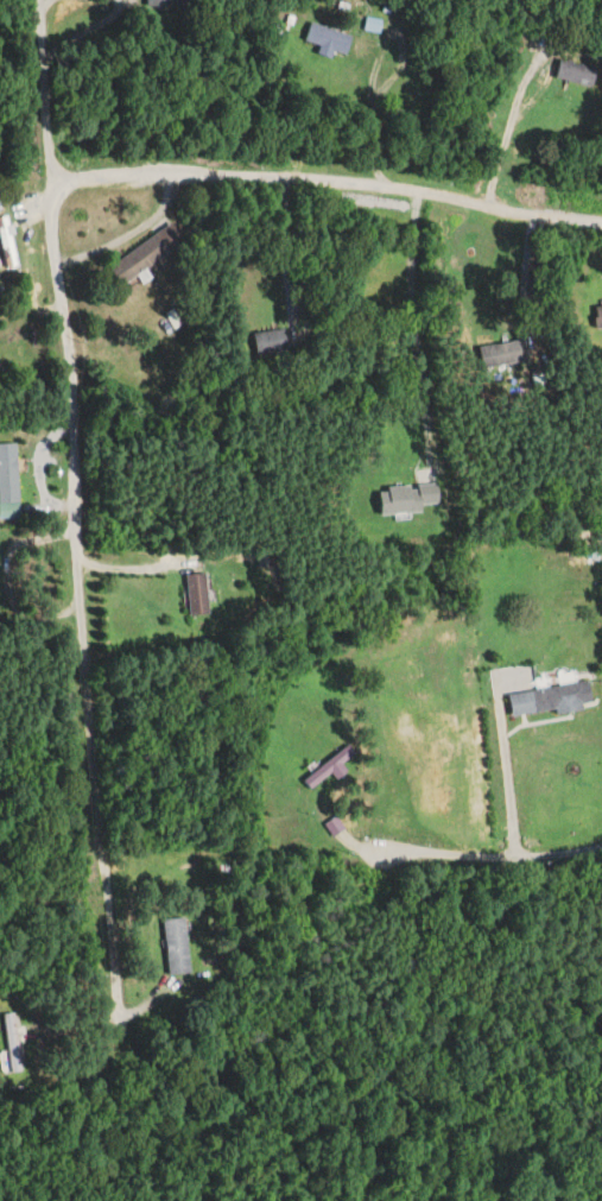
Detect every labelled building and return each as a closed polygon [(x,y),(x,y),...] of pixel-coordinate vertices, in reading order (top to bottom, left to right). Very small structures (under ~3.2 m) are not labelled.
[(355,38),(312,23),(306,40),(349,55),(355,38)] [(557,78),(594,88),(599,69),(562,59),(557,78)] [(18,265),(9,215),(0,217),(0,237),(5,267),(18,265)] [(111,266),(124,285),(187,241),(173,222),(111,266)] [(255,352),(287,352),(287,330),(255,330),(255,352)] [(479,368),(523,361),(520,340),(476,347),(479,368)] [(19,503),(19,443),(0,443),(0,503),(19,503)] [(192,614),(211,613),(208,572),(189,574),(192,614)] [(511,693),(514,717),(595,705),(592,681),(511,693)] [(304,783),(312,791),(356,752),(348,743),(304,783)] [(190,974),(188,918),(164,919),(166,975),(190,974)] [(21,1071),(18,1013),(5,1014),(9,1072),(21,1071)]
